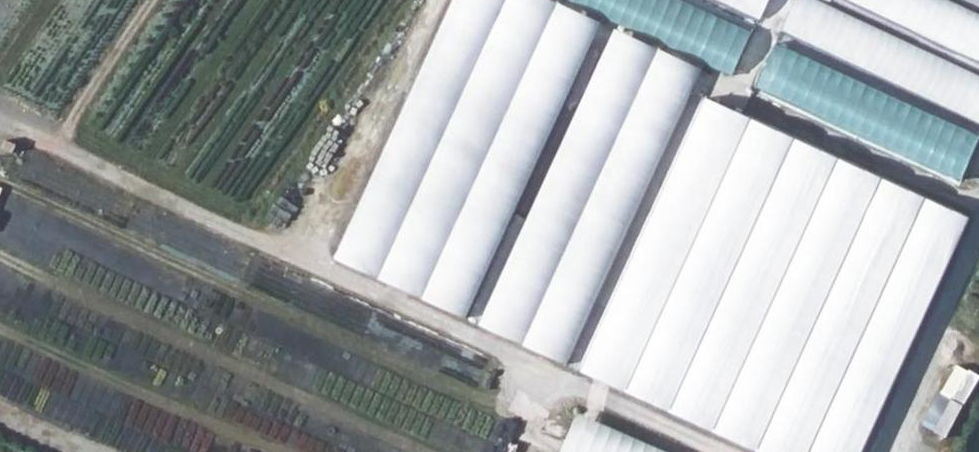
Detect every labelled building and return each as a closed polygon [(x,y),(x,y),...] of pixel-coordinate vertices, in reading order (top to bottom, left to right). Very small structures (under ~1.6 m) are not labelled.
[(371,283),(496,0),(454,0),(334,265),(371,283)] [(674,0),(601,0),(736,61),(749,34),(674,0)] [(757,21),(767,0),(712,0),(757,21)] [(820,0),(795,0),(781,32),(978,125),(978,74),(820,0)] [(978,64),(978,14),(950,0),(844,0),(978,64)] [(378,287),(411,303),(541,20),(505,3),(378,287)] [(422,307),(455,322),(583,39),(550,24),(422,307)] [(762,73),(978,173),(978,137),(775,44),(762,73)] [(628,59),(594,45),(464,327),(498,342),(628,59)] [(515,332),(548,347),(669,77),(638,64),(515,332)] [(292,248),(325,262),(398,100),(364,86),(292,248)] [(702,96),(575,375),(745,451),(862,451),(969,217),(702,96)] [(938,428),(948,434),(978,378),(978,373),(959,362),(943,390),(955,397),(938,428)] [(545,434),(567,439),(572,415),(550,410),(545,434)]
